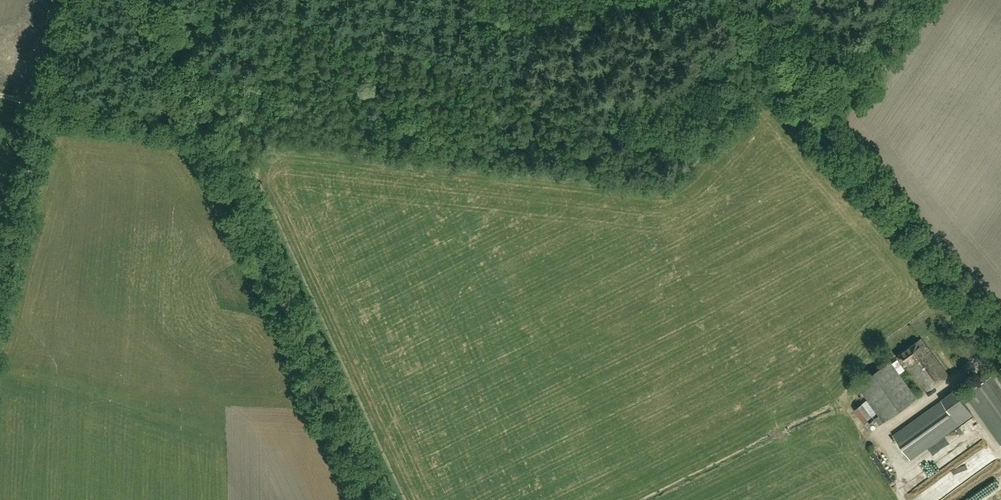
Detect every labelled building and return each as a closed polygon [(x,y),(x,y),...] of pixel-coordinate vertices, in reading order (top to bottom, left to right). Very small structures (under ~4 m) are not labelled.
[(921,338),(897,355),(904,365),(907,362),(928,391),(949,375),(921,338)] [(857,385),(879,415),(874,418),(879,425),(884,422),(917,398),(890,361),(857,385)] [(1000,444),(1000,368),(965,393),(1000,444)] [(973,415),(955,391),(893,435),(911,460),(973,415)] [(817,426),(828,415),(823,410),(812,421),(817,426)] [(873,445),(881,455),(885,452),(877,442),(873,445)] [(956,467),(933,476),(938,490),(959,482),(957,476),(959,475),(956,467)] [(996,482),(994,478),(953,499),(1000,499),(1000,479),(996,482)] [(939,493),(930,481),(910,496),(913,499),(929,499),(939,493)] [(874,496),(870,491),(860,497),(862,499),(868,499),(874,496)]
